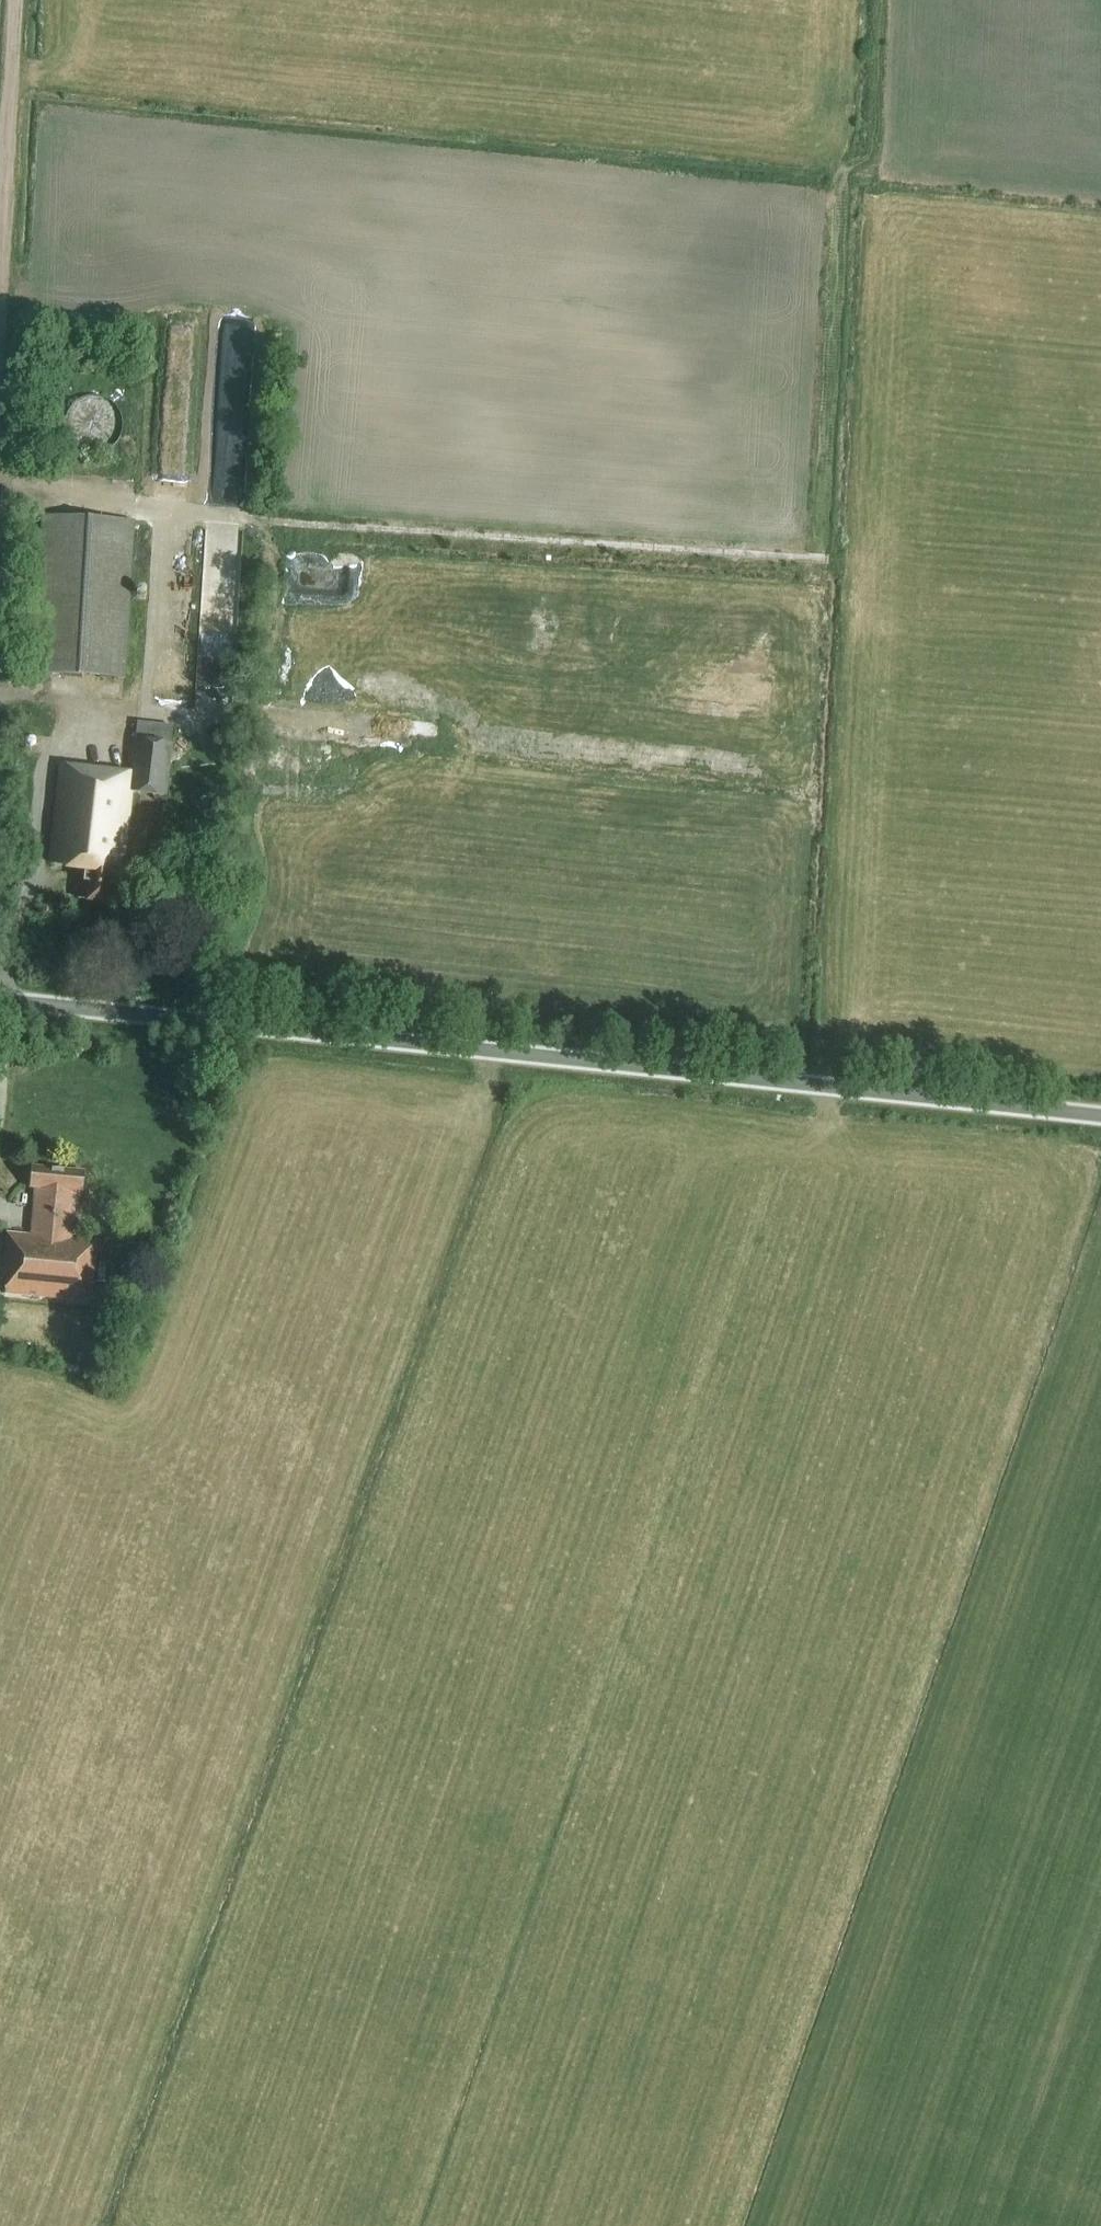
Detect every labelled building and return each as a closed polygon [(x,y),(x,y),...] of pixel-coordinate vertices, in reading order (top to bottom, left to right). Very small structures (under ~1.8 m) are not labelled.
[(98,397),(94,397),(89,397),(86,398),(83,399),(80,400),(77,402),(74,404),(73,406),(70,409),(68,412),(67,415),(65,419),(65,421),(65,424),(65,427),(65,431),(66,435),(67,439),(70,443),(73,446),(76,449),(79,451),(83,453),(88,455),(93,455),(96,455),(101,454),(106,453),(109,451),(113,448),(115,446),(117,443),(120,439),(122,435),(123,431),(123,427),(123,423),(122,419),(121,415),(119,410),(116,407),(113,404),(110,402),(108,400),(103,398),(98,397)] [(31,674),(126,680),(135,521),(41,516),(31,674)] [(132,774),(132,775),(60,767),(49,863),(79,867),(78,878),(80,879),(77,899),(114,904),(117,881),(119,878),(131,794),(166,798),(172,745),(173,727),(137,723),(136,741),(133,741),(130,773),(132,774)] [(144,877),(147,847),(132,846),(131,857),(128,875),(144,877)] [(7,1234),(2,1276),(8,1276),(6,1294),(91,1302),(97,1242),(72,1240),(76,1193),(81,1194),(83,1173),(32,1168),(30,1188),(35,1189),(30,1236),(7,1234)]
